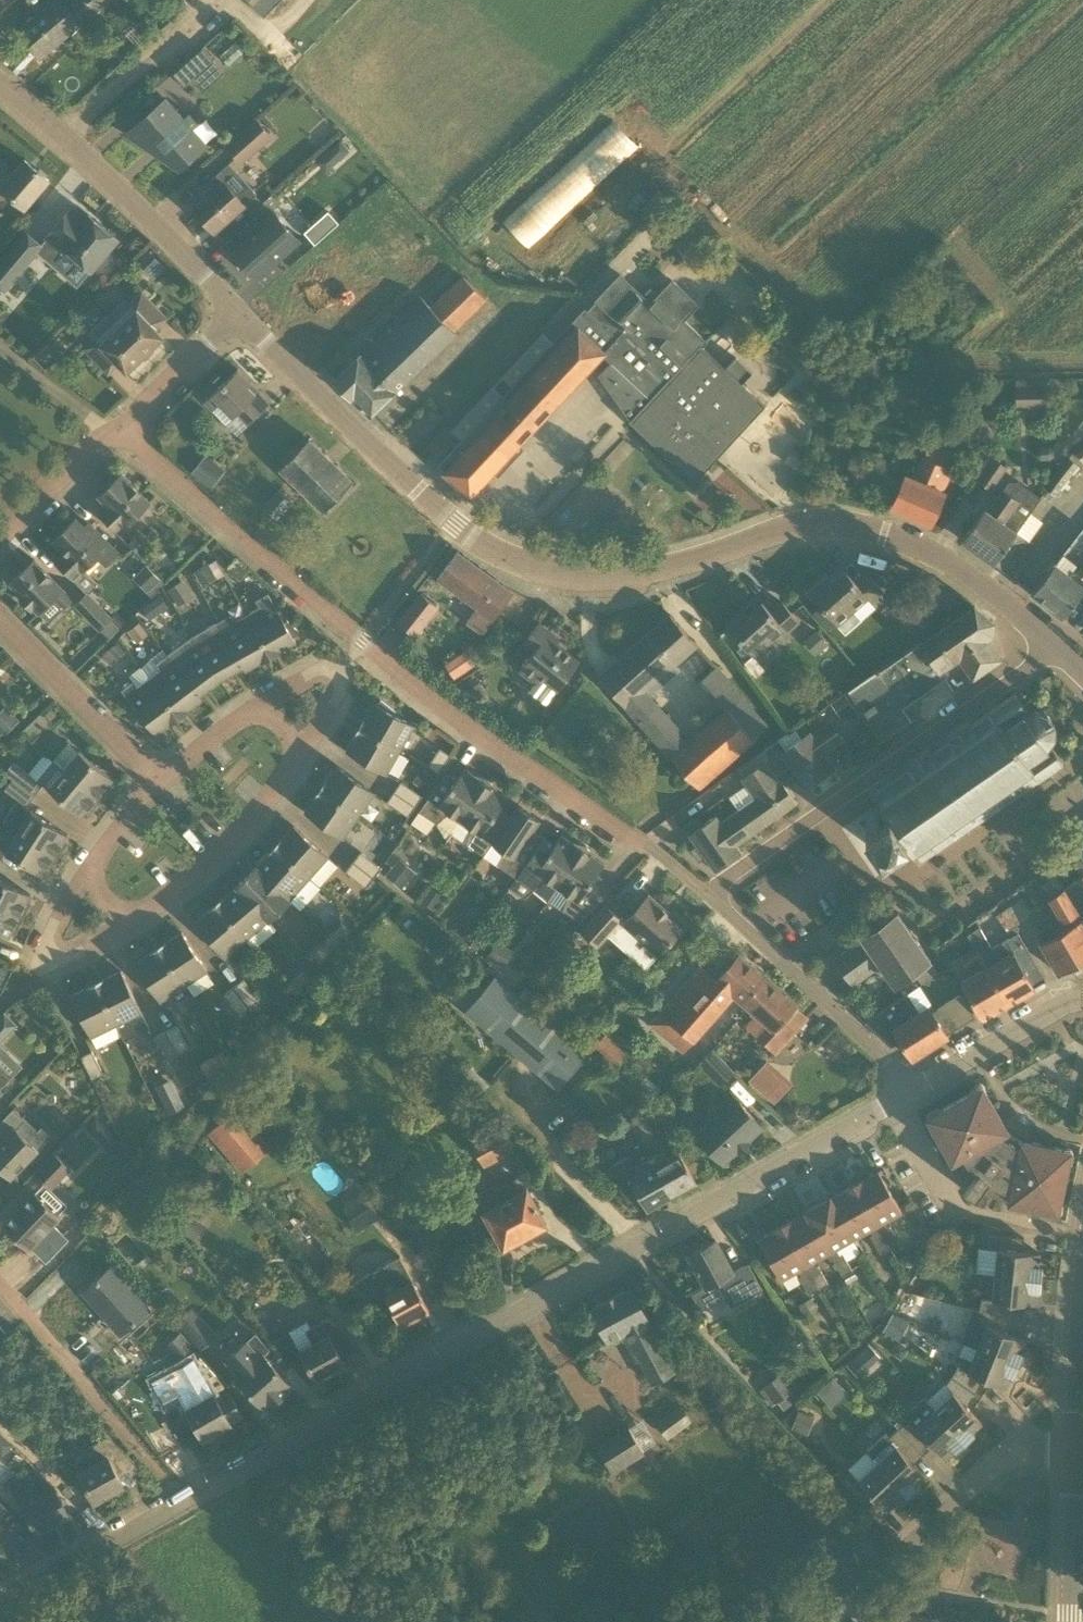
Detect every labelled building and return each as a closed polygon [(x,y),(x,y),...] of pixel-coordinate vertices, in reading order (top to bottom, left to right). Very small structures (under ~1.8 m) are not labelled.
[(40,58),(106,0),(27,0),(39,14),(17,32),(40,58)] [(264,17),(281,0),(247,0),(264,17)] [(202,48),(173,73),(185,86),(214,61),(202,48)] [(165,99),(126,134),(149,149),(157,142),(179,168),(205,145),(191,129),(198,123),(189,113),(182,119),(165,99)] [(226,145),(243,164),(273,137),(256,118),(226,145)] [(603,131),(579,154),(602,178),(626,154),(603,131)] [(350,151),(339,137),(330,144),(341,158),(350,151)] [(25,208),(49,180),(45,177),(47,176),(39,170),(38,171),(25,160),(14,172),(0,160),(0,201),(4,205),(11,196),(25,208)] [(215,182),(204,193),(207,197),(193,208),(214,232),(257,194),(248,184),(229,163),(212,179),(215,182)] [(88,214),(86,217),(72,206),(46,237),(71,259),(61,271),(78,285),(93,267),(97,270),(102,271),(108,270),(111,266),(112,260),(110,255),(107,252),(118,239),(88,214)] [(329,210),(305,232),(315,244),(339,223),(329,210)] [(273,212),(231,250),(256,279),(299,241),(273,212)] [(42,246),(25,231),(0,261),(0,288),(4,291),(42,246)] [(148,250),(136,261),(153,279),(165,267),(148,250)] [(422,296),(334,380),(351,398),(352,398),(369,416),(456,333),(454,331),(486,300),(464,277),(462,278),(453,269),(424,298),(422,296)] [(725,368),(711,354),(702,346),(706,341),(684,319),(698,304),(672,280),(657,295),(654,292),(647,292),(643,295),(620,274),(596,300),(599,303),(590,313),(618,338),(603,355),(610,362),(598,374),(623,408),(629,403),(638,412),(630,421),(694,481),(765,405),(742,384),(752,372),(736,357),(725,368)] [(313,285),(283,313),(296,327),(295,328),(307,340),(308,339),(321,353),(351,324),(313,285)] [(130,342),(143,356),(164,336),(157,328),(168,318),(142,291),(130,302),(136,309),(120,324),(134,338),(130,342)] [(618,338),(590,313),(585,308),(485,415),(481,415),(481,416),(481,419),(449,454),(456,461),(445,473),(470,497),(504,461),(508,465),(524,448),(519,444),(603,355),(618,338)] [(134,338),(120,324),(110,313),(89,333),(94,338),(82,348),(108,375),(119,364),(127,372),(143,356),(130,342),(134,338)] [(204,402),(213,411),(225,424),(236,414),(247,425),(270,403),(238,369),(204,402)] [(922,382),(922,383),(922,384),(923,385),(923,386),(924,386),(925,387),(926,387),(927,387),(928,387),(929,387),(929,386),(930,386),(930,385),(931,385),(931,384),(931,383),(931,382),(931,381),(931,380),(930,380),(930,379),(929,379),(929,378),(928,378),(927,378),(926,378),(925,378),(924,378),(924,379),(923,379),(923,380),(922,380),(922,381),(922,382)] [(1015,386),(1015,406),(1044,405),(1043,386),(1015,386)] [(1071,412),(1071,404),(1062,404),(1062,412),(1071,412)] [(1045,406),(1033,406),(1033,410),(1033,418),(1041,418),(1045,418),(1045,412),(1045,406)] [(322,512),(353,481),(309,439),(279,468),(322,512)] [(893,504),(892,506),(912,515),(920,518),(931,523),(932,521),(931,521),(944,489),(938,487),(954,452),(950,450),(930,441),(915,477),(909,474),(907,473),(900,489),(893,504)] [(793,445),(785,462),(797,468),(805,451),(793,445)] [(1040,447),(1036,451),(1036,457),(1040,460),(1050,460),(1054,457),(1054,451),(1050,447),(1040,447)] [(202,454),(191,472),(211,484),(222,466),(202,454)] [(978,482),(992,491),(1008,467),(994,458),(978,482)] [(1056,495),(1079,465),(1070,458),(1047,488),(1056,495)] [(101,517),(115,531),(124,522),(127,524),(149,503),(121,474),(99,496),(111,508),(101,517)] [(276,519),(292,502),(279,489),(263,506),(276,519)] [(985,508),(962,540),(994,563),(1017,531),(1027,517),(1015,508),(1020,501),(1004,489),(988,511),(985,508)] [(76,518),(53,540),(65,552),(56,561),(73,579),(97,556),(106,565),(118,553),(92,526),(88,531),(76,518)] [(1038,546),(1018,531),(994,563),(1015,578),(1038,546)] [(129,544),(139,554),(149,543),(140,533),(129,544)] [(444,570),(437,579),(446,585),(472,605),(479,610),(494,620),(513,594),(513,593),(507,589),(485,572),(474,565),(460,554),(457,552),(444,570)] [(1032,592),(1046,603),(1062,616),(1082,591),(1082,556),(1070,573),(1056,562),(1055,564),(1045,575),(1032,592)] [(236,558),(227,569),(241,581),(250,570),(236,558)] [(63,589),(34,559),(10,582),(23,595),(20,598),(31,609),(34,607),(39,612),(55,597),(65,607),(72,600),(62,589),(63,589)] [(194,572),(203,587),(218,579),(209,563),(194,572)] [(148,564),(136,576),(147,588),(159,576),(148,564)] [(870,600),(877,594),(882,589),(866,571),(855,581),(846,570),(831,583),(827,578),(810,593),(837,624),(867,597),(870,600)] [(182,580),(168,590),(176,602),(190,592),(182,580)] [(917,593),(944,607),(950,596),(923,582),(917,593)] [(111,620),(112,618),(86,593),(75,604),(100,629),(102,627),(109,634),(112,632),(113,634),(119,628),(111,620)] [(285,623),(268,593),(255,600),(259,607),(247,614),(271,658),(277,655),(276,653),(296,642),(293,637),(298,631),(287,621),(285,623)] [(437,606),(422,593),(398,623),(414,635),(437,606)] [(149,602),(159,617),(170,609),(160,595),(149,602)] [(743,644),(753,655),(784,628),(787,631),(799,620),(783,602),(771,612),(762,602),(747,614),(743,609),(726,624),(743,644)] [(862,681),(844,693),(880,741),(913,717),(918,714),(911,704),(937,686),(934,683),(944,676),(953,690),(1000,657),(987,637),(988,636),(991,634),(992,633),(991,632),(990,633),(988,630),(990,625),(992,623),(992,624),(993,622),(992,621),(991,622),(985,616),(984,615),(978,610),(978,609),(974,606),(974,607),(922,642),(921,640),(862,681)] [(218,622),(244,668),(245,670),(265,659),(266,661),(271,658),(247,614),(234,621),(230,615),(218,622)] [(609,669),(599,678),(627,709),(648,691),(698,646),(693,640),(670,614),(668,616),(656,627),(618,661),(609,669)] [(129,629),(133,635),(144,627),(140,621),(129,629)] [(192,637),(219,679),(238,668),(239,670),(244,668),(218,622),(192,637)] [(529,690),(546,704),(580,661),(547,636),(551,632),(539,622),(511,658),(521,667),(519,670),(535,683),(529,690)] [(815,630),(804,641),(815,654),(827,644),(815,630)] [(168,655),(200,697),(204,694),(202,692),(219,679),(192,637),(168,655)] [(126,652),(118,642),(108,649),(116,659),(126,652)] [(743,644),(736,650),(746,661),(753,655),(743,644)] [(465,648),(444,662),(454,676),(474,663),(465,648)] [(703,674),(712,660),(698,650),(689,664),(703,674)] [(149,678),(180,718),(184,715),(183,713),(201,699),(200,697),(168,655),(156,663),(161,670),(149,678)] [(454,686),(463,700),(484,688),(475,673),(454,686)] [(842,694),(844,693),(862,681),(857,674),(838,687),(842,694)] [(138,687),(133,681),(121,690),(142,716),(136,722),(146,733),(152,730),(155,734),(174,720),(175,722),(180,718),(149,678),(138,687)] [(998,811),(1000,809),(999,807),(1016,794),(1018,797),(1021,795),(1019,793),(1022,790),(1026,796),(1036,788),(1032,783),(1037,780),(1038,780),(1064,762),(1051,745),(1049,747),(1048,746),(1055,736),(1055,724),(1048,714),(1036,710),(1025,714),(1025,712),(1027,710),(1015,693),(989,711),(990,712),(970,726),(968,722),(947,736),(950,740),(931,753),(928,749),(907,764),(910,768),(892,781),(890,778),(888,780),(889,783),(874,793),(881,803),(879,804),(887,816),(881,820),(879,817),(875,816),(872,818),(871,822),(873,826),(865,831),(870,839),(867,841),(874,851),(877,849),(882,856),(905,840),(913,852),(916,850),(922,860),(936,850),(938,852),(941,851),(939,848),(956,836),(958,839),(960,837),(959,834),(976,822),(978,825),(980,823),(979,820),(996,808),(998,811)] [(845,695),(832,704),(841,717),(853,708),(845,695)] [(359,726),(400,750),(414,725),(394,714),(396,711),(381,700),(377,704),(374,702),(365,719),(364,718),(359,726)] [(20,720),(6,705),(0,711),(0,728),(6,734),(20,720)] [(662,706),(641,725),(669,757),(697,788),(714,773),(728,761),(742,749),(751,740),(723,709),(687,740),(678,729),(680,727),(662,706)] [(41,713),(21,732),(31,742),(51,723),(41,713)] [(789,731),(764,749),(769,757),(778,769),(789,761),(807,787),(814,782),(833,768),(830,763),(823,753),(842,739),(830,722),(811,736),(809,733),(801,739),(793,728),(789,731)] [(346,751),(386,774),(400,750),(359,726),(354,734),(356,735),(346,751)] [(428,766),(438,773),(451,755),(440,748),(428,766)] [(113,779),(79,751),(65,769),(64,769),(100,800),(111,787),(108,784),(113,779)] [(100,800),(64,769),(53,760),(37,779),(23,768),(21,767),(14,761),(6,772),(13,778),(13,779),(34,795),(37,791),(43,784),(48,788),(82,816),(86,810),(89,813),(100,800)] [(736,790),(728,796),(738,809),(755,833),(770,822),(787,810),(797,803),(781,778),(779,779),(765,760),(746,773),(741,777),(746,783),(736,790)] [(375,792),(337,766),(326,781),(325,781),(320,788),(358,815),(375,792)] [(421,769),(412,782),(426,791),(434,778),(421,769)] [(419,811),(437,824),(447,840),(452,833),(460,821),(489,779),(476,775),(475,776),(464,769),(458,777),(458,778),(453,785),(442,778),(437,785),(422,807),(419,811)] [(3,821),(18,831),(57,857),(67,842),(64,840),(66,836),(68,835),(63,832),(31,811),(26,806),(34,795),(13,779),(4,790),(17,800),(3,821)] [(489,779),(460,821),(471,829),(467,844),(484,855),(507,822),(506,821),(496,815),(508,798),(497,791),(497,789),(496,788),(489,779)] [(402,782),(395,792),(416,806),(423,796),(402,782)] [(315,797),(305,812),(342,838),(358,815),(320,788),(314,796),(315,797)] [(416,806),(395,792),(388,802),(409,816),(416,806)] [(507,822),(484,855),(499,866),(517,877),(540,844),(529,837),(540,820),(517,805),(509,816),(506,821),(507,822)] [(716,814),(689,835),(715,872),(742,853),(737,845),(755,833),(738,809),(721,821),(716,814)] [(281,839),(275,845),(310,877),(328,856),(294,826),(282,840),(281,839)] [(57,857),(18,831),(5,851),(41,875),(45,869),(48,871),(53,863),(57,857)] [(378,835),(370,845),(381,853),(389,842),(378,835)] [(517,877),(510,886),(525,897),(534,889),(542,878),(557,888),(586,846),(584,845),(573,841),(572,842),(561,835),(556,843),(545,836),(540,844),(517,877)] [(269,854),(257,866),(291,897),(310,877),(275,845),(268,853),(269,854)] [(581,921),(583,920),(610,892),(593,881),(604,864),(594,857),(594,856),(586,846),(549,899),(581,921)] [(360,852),(353,862),(374,877),(381,868),(360,852)] [(386,874),(401,888),(416,871),(394,852),(387,861),(393,866),(386,874)] [(1082,872),(1082,858),(1081,855),(1071,861),(1080,874),(1082,872)] [(374,877),(353,862),(346,871),(366,887),(374,877)] [(236,886),(236,887),(269,921),(283,907),(291,900),(290,899),(291,897),(257,866),(249,873),(236,886)] [(1035,932),(1041,941),(1039,943),(1058,975),(1069,968),(1082,960),(1082,920),(1074,905),(1063,888),(1055,875),(1041,884),(1059,918),(1035,932)] [(1063,888),(1074,905),(1082,899),(1082,875),(1064,887),(1063,888)] [(0,879),(0,906),(22,917),(30,902),(27,900),(30,894),(24,891),(0,879)] [(433,909),(443,895),(431,886),(420,900),(433,909)] [(218,901),(215,904),(247,940),(269,921),(236,887),(224,898),(223,897),(218,901)] [(606,904),(581,932),(597,947),(608,935),(617,943),(624,943),(633,933),(645,944),(658,955),(670,941),(681,929),(667,917),(670,914),(662,906),(649,894),(625,921),(606,904)] [(195,922),(209,939),(226,958),(247,940),(215,904),(208,909),(209,910),(195,922)] [(0,906),(0,933),(9,937),(12,931),(15,932),(22,917),(0,906)] [(895,984),(931,958),(898,913),(899,913),(898,912),(896,913),(863,936),(861,937),(863,939),(881,964),(895,984)] [(326,937),(335,947),(350,931),(341,922),(326,937)] [(469,923),(462,931),(470,938),(477,929),(469,923)] [(1046,980),(1018,932),(992,947),(980,927),(968,934),(976,946),(1008,1003),(1035,988),(1034,987),(1046,980)] [(166,942),(158,947),(186,986),(209,970),(182,932),(166,942)] [(335,947),(326,937),(311,953),(320,962),(335,947)] [(498,939),(487,955),(503,967),(514,951),(498,939)] [(852,985),(881,964),(863,939),(834,959),(852,985)] [(976,946),(959,957),(965,967),(976,959),(982,969),(961,981),(982,1019),(1008,1003),(976,946)] [(186,986),(158,947),(151,953),(152,954),(136,965),(162,1001),(186,986)] [(660,1012),(693,1041),(694,1042),(733,997),(743,1006),(767,979),(739,954),(717,980),(701,965),(660,1012)] [(104,978),(95,982),(117,1025),(142,1013),(131,990),(121,971),(104,979),(104,978)] [(312,980),(303,971),(289,985),(298,994),(312,980)] [(464,1011),(557,1089),(564,1080),(588,1053),(495,974),(485,986),(466,1008),(464,1011)] [(473,977),(454,998),(466,1008),(485,986),(473,977)] [(233,986),(248,1007),(252,1004),(259,999),(243,978),(233,986)] [(809,1017),(767,979),(743,1006),(754,1016),(745,1025),(760,1038),(759,1040),(775,1054),(809,1017)] [(71,996),(91,1037),(117,1025),(95,982),(87,986),(87,988),(71,996)] [(248,1007),(233,986),(222,994),(238,1015),(248,1007)] [(975,1016),(968,1002),(963,994),(931,1011),(928,1006),(919,1011),(907,993),(865,1022),(891,1047),(891,1046),(900,1040),(913,1059),(948,1037),(948,1039),(978,1022),(975,1016)] [(264,1006),(259,999),(252,1004),(258,1011),(264,1006)] [(17,1024),(5,1012),(0,1017),(0,1042),(17,1024)] [(417,1018),(407,1029),(416,1038),(427,1028),(417,1018)] [(176,1025),(165,1032),(178,1054),(189,1048),(176,1025)] [(822,1042),(834,1054),(848,1040),(836,1028),(822,1042)] [(178,1054),(165,1032),(154,1038),(167,1061),(178,1054)] [(227,1037),(229,1048),(242,1044),(239,1034),(227,1037)] [(604,1035),(592,1048),(613,1066),(625,1052),(604,1035)] [(719,1086),(734,1071),(713,1049),(697,1064),(719,1086)] [(104,1074),(102,1071),(92,1051),(81,1057),(93,1080),(104,1074)] [(566,1081),(574,1089),(587,1075),(590,1079),(600,1068),(588,1057),(566,1081)] [(760,1061),(746,1078),(775,1101),(789,1084),(760,1061)] [(11,1077),(0,1066),(0,1088),(11,1077)] [(564,1080),(557,1089),(547,1099),(572,1122),(589,1102),(574,1089),(566,1081),(564,1080)] [(175,1085),(157,1091),(165,1116),(184,1109),(175,1085)] [(952,1160),(954,1159),(957,1164),(960,1168),(964,1173),(970,1169),(976,1175),(965,1191),(976,1198),(983,1189),(987,1191),(990,1193),(997,1196),(1003,1198),(1009,1199),(1009,1201),(1052,1210),(1055,1198),(1060,1199),(1068,1162),(1062,1160),(1065,1148),(1030,1141),(1030,1136),(1028,1131),(1025,1126),(1018,1121),(1013,1120),(1007,1119),(1002,1121),(982,1086),(939,1110),(941,1115),(930,1121),(941,1140),(952,1160)] [(722,1109),(721,1108),(707,1120),(708,1121),(694,1133),(723,1165),(765,1127),(736,1095),(722,1109)] [(0,1122),(0,1135),(5,1139),(0,1144),(0,1169),(10,1179),(38,1150),(29,1141),(39,1132),(14,1108),(0,1122)] [(209,1135),(242,1172),(270,1147),(237,1110),(209,1135)] [(630,1120),(671,1195),(696,1181),(678,1149),(668,1155),(644,1112),(630,1120)] [(97,1137),(107,1136),(112,1131),(96,1117),(86,1127),(97,1137)] [(647,1208),(671,1195),(630,1120),(615,1128),(630,1155),(608,1167),(628,1203),(630,1202),(629,1201),(639,1195),(647,1208)] [(502,1124),(471,1141),(484,1165),(515,1148),(502,1124)] [(35,1175),(50,1188),(70,1167),(55,1154),(35,1175)] [(879,1171),(854,1185),(890,1248),(900,1242),(890,1226),(888,1227),(884,1221),(901,1211),(879,1171)] [(475,1195),(504,1247),(508,1244),(511,1245),(516,1242),(517,1240),(534,1230),(536,1231),(541,1228),(542,1226),(546,1223),(527,1188),(523,1190),(516,1178),(495,1189),(493,1185),(475,1195)] [(880,1253),(890,1248),(854,1185),(831,1198),(830,1197),(853,1239),(869,1230),(873,1235),(871,1236),(880,1253)] [(3,1226),(28,1250),(40,1238),(42,1240),(55,1227),(53,1224),(60,1217),(35,1192),(3,1226)] [(805,1211),(829,1253),(842,1275),(852,1270),(843,1253),(840,1254),(837,1248),(853,1239),(830,1197),(805,1211)] [(146,1206),(133,1212),(138,1224),(151,1218),(146,1206)] [(782,1226),(818,1289),(828,1283),(819,1266),(817,1267),(813,1262),(829,1253),(805,1211),(806,1212),(782,1226)] [(189,1218),(181,1231),(195,1240),(203,1227),(189,1218)] [(809,1294),(818,1289),(782,1226),(758,1240),(781,1280),(798,1270),(801,1276),(799,1277),(809,1294)] [(989,1234),(987,1248),(998,1249),(998,1250),(997,1259),(995,1274),(1041,1279),(1042,1266),(1038,1265),(1039,1257),(1039,1252),(1028,1251),(1023,1251),(1014,1250),(1009,1250),(1010,1236),(989,1234)] [(689,1256),(706,1287),(717,1282),(731,1308),(762,1291),(748,1264),(733,1272),(716,1242),(715,1240),(714,1241),(690,1254),(688,1255),(689,1256)] [(362,1307),(384,1295),(401,1325),(429,1310),(412,1279),(400,1256),(350,1284),(362,1307)] [(900,1256),(900,1266),(911,1266),(911,1256),(900,1256)] [(922,1261),(919,1275),(927,1277),(932,1274),(934,1265),(922,1261)] [(149,1309),(111,1267),(83,1291),(121,1334),(149,1309)] [(982,1298),(979,1309),(1008,1317),(1012,1302),(1017,1302),(1034,1304),(1035,1302),(1036,1291),(1039,1292),(1040,1288),(1041,1279),(995,1274),(993,1299),(982,1298)] [(675,1371),(630,1287),(629,1288),(593,1308),(592,1307),(591,1308),(608,1341),(625,1333),(651,1384),(675,1371)] [(908,1290),(904,1310),(923,1314),(927,1294),(908,1290)] [(800,1305),(806,1314),(816,1308),(810,1299),(800,1305)] [(970,1317),(960,1341),(977,1348),(1020,1365),(1024,1353),(1021,1351),(1026,1340),(1010,1333),(1005,1331),(1008,1317),(979,1309),(977,1320),(970,1317)] [(211,1338),(184,1310),(176,1318),(203,1346),(211,1338)] [(893,1312),(883,1330),(894,1337),(905,1318),(893,1312)] [(331,1316),(311,1327),(307,1320),(289,1329),(316,1380),(345,1364),(338,1351),(353,1342),(354,1342),(331,1316)] [(180,1331),(167,1343),(180,1358),(184,1354),(193,1347),(186,1339),(181,1332),(180,1331)] [(254,1331),(224,1358),(237,1373),(235,1375),(263,1403),(265,1401),(267,1404),(290,1388),(288,1385),(291,1383),(265,1353),(270,1350),(254,1331)] [(907,1347),(898,1341),(892,1350),(901,1356),(907,1347)] [(958,1367),(952,1376),(975,1392),(984,1378),(991,1381),(993,1382),(1006,1387),(1011,1376),(1015,1377),(1020,1365),(977,1348),(972,1360),(969,1359),(962,1356),(958,1367)] [(867,1373),(878,1359),(866,1349),(855,1362),(867,1373)] [(193,1357),(176,1367),(196,1403),(193,1404),(186,1409),(203,1440),(232,1423),(231,1422),(243,1415),(229,1391),(200,1358),(195,1361),(193,1357)] [(780,1373),(763,1386),(776,1403),(774,1406),(778,1411),(782,1408),(784,1410),(797,1399),(791,1391),(793,1390),(780,1373)] [(953,1392),(935,1409),(966,1443),(975,1434),(973,1431),(976,1428),(982,1422),(975,1415),(971,1410),(966,1405),(975,1392),(952,1376),(946,1384),(953,1392)] [(833,1377),(818,1392),(826,1400),(841,1386),(833,1377)] [(667,1437),(690,1420),(681,1407),(657,1424),(667,1437)] [(909,1418),(899,1428),(919,1450),(929,1441),(933,1445),(938,1450),(944,1457),(953,1449),(956,1452),(966,1443),(935,1409),(916,1426),(909,1418)] [(799,1412),(792,1430),(808,1436),(815,1418),(799,1412)] [(161,1461),(174,1452),(148,1415),(135,1424),(161,1461)] [(612,1471),(644,1451),(629,1427),(597,1446),(612,1471)] [(885,1433),(866,1450),(877,1462),(908,1496),(918,1487),(915,1484),(925,1475),(914,1464),(913,1463),(909,1459),(919,1450),(899,1428),(889,1437),(885,1433)] [(79,1471),(95,1501),(124,1485),(116,1471),(134,1461),(108,1436),(86,1448),(95,1463),(79,1471)] [(851,1472),(841,1481),(843,1483),(856,1497),(866,1488),(870,1492),(875,1498),(887,1510),(896,1501),(899,1504),(905,1499),(908,1496),(877,1462),(871,1468),(858,1480),(851,1472)] [(36,1468),(9,1482),(9,1483),(36,1534),(70,1516),(53,1486),(36,1468)] [(936,1619),(902,1614),(901,1621),(935,1621),(936,1619)]
